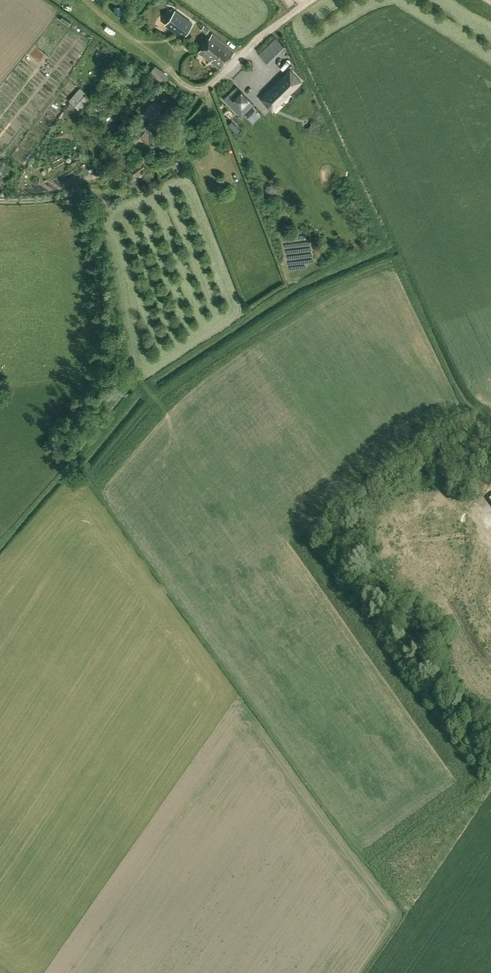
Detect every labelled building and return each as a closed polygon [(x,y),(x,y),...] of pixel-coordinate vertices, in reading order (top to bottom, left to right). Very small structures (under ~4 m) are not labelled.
[(165,22),(183,35),(193,22),(174,9),(165,22)] [(198,52),(220,69),(235,52),(213,34),(198,52)] [(124,48),(128,42),(121,37),(117,43),(124,48)] [(268,46),(276,54),(284,45),(276,37),(268,46)] [(141,61),(146,54),(140,50),(136,57),(141,61)] [(155,66),(150,72),(157,77),(162,70),(155,66)] [(284,75),(261,98),(268,106),(280,95),(283,98),(301,81),(292,72),(286,77),(284,75)] [(224,98),(241,116),(254,104),(236,86),(224,98)] [(81,111),(92,98),(80,87),(69,100),(81,111)] [(149,123),(158,129),(183,100),(177,95),(165,110),(152,99),(148,102),(145,100),(139,108),(142,111),(139,115),(149,123)] [(104,108),(100,102),(95,107),(99,112),(104,108)] [(146,144),(158,129),(149,123),(141,131),(137,131),(129,141),(135,145),(126,153),(130,158),(140,150),(145,143),(146,144)] [(147,168),(141,160),(130,167),(137,176),(147,168)] [(111,188),(114,193),(119,189),(115,185),(111,188)]
